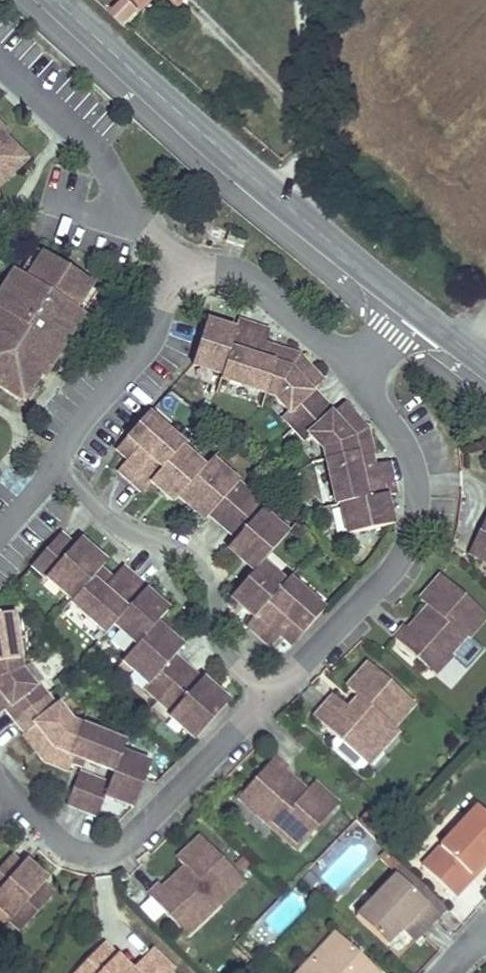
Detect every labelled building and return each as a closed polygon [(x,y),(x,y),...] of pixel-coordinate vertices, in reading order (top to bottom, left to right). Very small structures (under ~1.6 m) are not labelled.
[(127,5),(114,17),(124,28),(126,26),(152,0),(122,0),(127,5)] [(2,143),(0,141),(0,186),(22,164),(2,143)] [(229,229),(225,239),(244,246),(247,235),(229,229)] [(44,251),(36,246),(19,271),(28,276),(44,251)] [(18,397),(34,373),(43,361),(48,365),(59,348),(51,343),(67,319),(74,308),(92,281),(45,250),(44,251),(28,276),(19,271),(15,268),(0,291),(0,292),(5,295),(0,302),(0,385),(18,397)] [(74,308),(67,319),(75,325),(83,313),(74,308)] [(67,319),(51,343),(59,348),(75,325),(67,319)] [(206,322),(192,365),(222,375),(229,351),(244,355),(253,326),(237,321),(235,331),(206,322)] [(222,375),(220,379),(265,393),(274,365),(270,364),(272,357),(262,354),(269,332),(253,326),(244,355),(229,351),(222,375)] [(288,411),(283,416),(294,428),(322,402),(312,391),(320,384),(303,365),(305,363),(299,356),(275,348),(272,357),(270,364),(274,365),(265,393),(275,397),(288,411)] [(48,365),(43,361),(34,373),(40,377),(48,365)] [(305,440),(310,435),(323,449),(325,460),(355,454),(356,458),(362,456),(371,455),(366,430),(359,423),(357,425),(340,407),(333,413),(322,402),(294,428),(305,440)] [(182,446),(146,415),(122,442),(133,452),(118,469),(120,471),(130,481),(151,458),(162,468),(180,448),(182,446)] [(203,469),(180,448),(162,468),(151,458),(130,481),(142,492),(151,483),(173,503),(181,494),(185,488),(203,469)] [(365,500),(362,484),(391,478),(388,462),(364,467),(362,456),(356,458),(355,454),(325,460),(335,506),(340,505),(365,500)] [(219,475),(223,471),(210,460),(203,469),(185,488),(181,494),(188,500),(191,496),(195,501),(190,507),(204,520),(209,514),(223,526),(250,495),(236,483),(232,486),(219,475)] [(340,505),(346,535),(392,526),(385,497),(395,494),(391,478),(362,484),(365,500),(340,505)] [(257,516),(264,508),(250,495),(223,526),(236,537),(227,547),(254,571),(261,564),(286,535),(274,524),(270,528),(257,516)] [(468,553),(485,561),(485,514),(468,553)] [(93,552),(79,540),(74,546),(59,534),(32,565),(47,577),(50,574),(64,585),(60,589),(72,600),(73,600),(93,577),(95,574),(103,566),(95,559),(92,563),(87,559),(93,552)] [(268,602),(283,584),(261,564),(254,571),(231,597),(253,616),(246,624),(259,635),(279,612),(268,602)] [(104,635),(112,626),(125,612),(114,601),(133,580),(120,569),(104,587),(93,577),(73,600),(72,600),(68,604),(104,635)] [(442,577),(420,601),(428,609),(434,614),(427,622),(416,622),(408,630),(405,627),(394,639),(425,667),(435,657),(451,656),(485,616),(442,577)] [(166,612),(143,593),(145,591),(133,580),(114,601),(125,612),(112,626),(136,647),(151,628),(166,612)] [(322,612),(287,580),(283,584),(268,602),(279,612),(259,635),(271,646),(287,628),(299,638),(322,612)] [(434,614),(428,609),(416,622),(427,622),(434,614)] [(11,614),(0,615),(0,663),(18,660),(11,614)] [(181,648),(166,636),(160,642),(156,638),(159,635),(151,628),(136,647),(131,652),(121,662),(134,673),(137,669),(151,681),(144,689),(158,701),(186,669),(172,658),(181,648)] [(425,667),(433,675),(451,656),(435,657),(425,667)] [(18,660),(0,663),(0,713),(6,708),(16,720),(45,696),(35,683),(31,686),(20,671),(18,660)] [(413,703),(369,664),(347,688),(364,703),(354,714),(334,696),(314,718),(360,759),(372,745),(378,750),(397,730),(393,726),(413,703)] [(209,699),(215,692),(201,680),(200,681),(186,669),(158,701),(186,725),(183,729),(195,740),(225,706),(217,699),(214,703),(209,699)] [(70,722),(58,707),(56,709),(45,696),(16,720),(15,720),(41,752),(39,753),(44,761),(68,770),(74,756),(70,754),(81,726),(70,722)] [(124,743),(81,726),(70,754),(74,756),(68,770),(78,774),(70,793),(66,803),(82,809),(93,780),(108,786),(124,743)] [(378,750),(372,745),(360,759),(366,765),(378,750)] [(144,778),(149,764),(121,753),(108,786),(93,780),(82,809),(97,815),(105,795),(132,806),(144,778)] [(297,849),(337,805),(312,783),(305,791),(299,797),(291,790),(291,779),(282,772),(286,768),(274,757),(246,790),(256,799),(258,814),(297,849)] [(299,797),(305,791),(291,779),(291,790),(299,797)] [(258,814),(256,799),(246,790),(239,797),(258,814)] [(477,807),(421,866),(454,897),(473,877),(470,874),(485,857),(485,815),(477,807)] [(242,880),(201,837),(177,859),(185,868),(191,874),(183,881),(172,880),(164,888),(160,885),(149,896),(178,926),(188,916),(204,917),(242,880)] [(485,863),(485,857),(470,874),(473,877),(485,863)] [(24,862),(18,868),(8,859),(0,868),(0,908),(11,918),(15,913),(26,923),(48,899),(38,888),(45,880),(24,862)] [(191,874),(185,868),(172,880),(183,881),(191,874)] [(437,916),(395,875),(369,901),(375,907),(361,922),(384,945),(400,929),(405,923),(418,935),(437,916)] [(361,922),(375,907),(369,901),(355,916),(361,922)] [(20,930),(26,923),(15,913),(11,918),(9,920),(20,930)] [(178,926),(186,934),(204,917),(188,916),(178,926)] [(412,942),(418,935),(405,923),(400,929),(412,942)] [(318,967),(344,940),(335,932),(309,959),(318,967)] [(344,940),(318,967),(309,959),(297,972),(379,972),(344,940)] [(150,950),(129,971),(102,944),(72,972),(170,972),(172,971),(150,950)]
